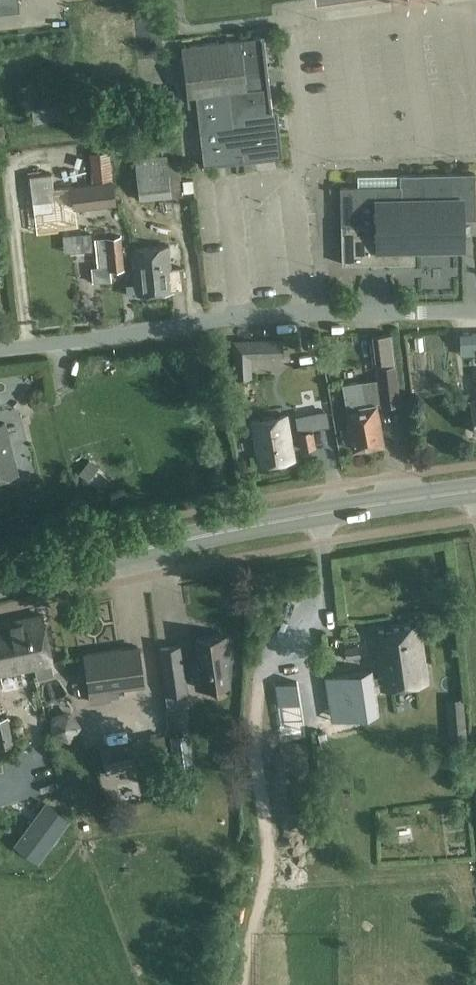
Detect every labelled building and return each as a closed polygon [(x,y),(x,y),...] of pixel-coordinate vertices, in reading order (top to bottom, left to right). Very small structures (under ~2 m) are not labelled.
[(20,11),(18,0),(0,0),(0,13),(20,11)] [(237,107),(243,106),(243,105),(269,102),(261,38),(182,47),(188,107),(197,106),(237,102),(237,107)] [(28,89),(34,123),(83,115),(76,80),(28,89)] [(244,160),(237,107),(237,102),(197,106),(204,165),(244,160)] [(237,107),(244,160),(281,156),(276,110),(244,114),(243,106),(237,107)] [(89,153),(92,181),(112,179),(110,151),(89,153)] [(139,201),(172,197),(182,196),(180,175),(192,174),(191,167),(180,168),(179,160),(168,161),(167,155),(135,158),(139,201)] [(56,212),(52,173),(51,163),(40,164),(41,174),(30,176),(34,214),(56,212)] [(401,175),(401,186),(340,187),(342,264),(415,263),(415,249),(463,248),(463,219),(475,219),(475,173),(401,175)] [(113,181),(70,185),(73,209),(116,204),(113,181)] [(90,232),(62,234),(63,254),(92,251),(90,232)] [(125,270),(122,235),(95,238),(97,266),(91,266),(92,283),(111,281),(111,271),(125,270)] [(135,285),(128,286),(129,296),(164,292),(173,291),(173,289),(185,288),(183,268),(171,269),(171,263),(171,262),(182,261),(180,247),(177,247),(177,244),(169,245),(164,245),(132,248),(135,285)] [(372,336),(377,370),(378,379),(343,384),(346,407),(349,426),(352,441),(353,449),(384,445),(377,407),(400,403),(391,333),(372,336)] [(472,347),(475,346),(475,334),(461,334),(461,347),(472,347)] [(252,377),(250,353),(284,352),(283,340),(236,342),(231,342),(234,378),(252,377)] [(286,361),(254,362),(254,374),(286,373),(286,361)] [(327,411),(295,416),(301,450),(317,447),(314,428),(329,426),(327,411)] [(288,416),(252,422),(259,465),(295,459),(288,416)] [(5,423),(0,424),(0,477),(17,473),(5,423)] [(352,441),(349,426),(340,427),(343,443),(352,441)] [(53,675),(50,663),(41,616),(12,622),(18,647),(30,644),(34,666),(34,667),(36,679),(53,675)] [(34,667),(34,666),(30,644),(18,647),(12,622),(5,623),(0,624),(0,687),(3,686),(0,674),(34,667)] [(374,633),(382,689),(428,682),(419,626),(374,633)] [(233,658),(229,634),(196,639),(198,657),(192,658),(196,687),(229,683),(226,659),(233,658)] [(180,645),(158,648),(165,694),(187,691),(180,645)] [(360,645),(346,647),(347,658),(361,655),(360,645)] [(141,647),(84,657),(90,693),(90,703),(111,700),(110,690),(148,684),(141,647)] [(295,681),(275,684),(278,705),(299,703),(295,681)] [(337,685),(338,734),(353,734),(353,685),(337,685)] [(468,743),(467,727),(464,697),(446,699),(450,744),(468,743)] [(111,714),(133,711),(131,700),(110,703),(111,714)] [(0,718),(0,746),(15,742),(10,716),(0,718)] [(55,732),(67,737),(76,724),(63,718),(55,732)] [(189,733),(170,735),(173,752),(191,750),(189,733)] [(162,735),(134,741),(116,744),(100,747),(105,773),(167,760),(162,735)] [(46,801),(14,843),(38,863),(70,820),(46,801)]
